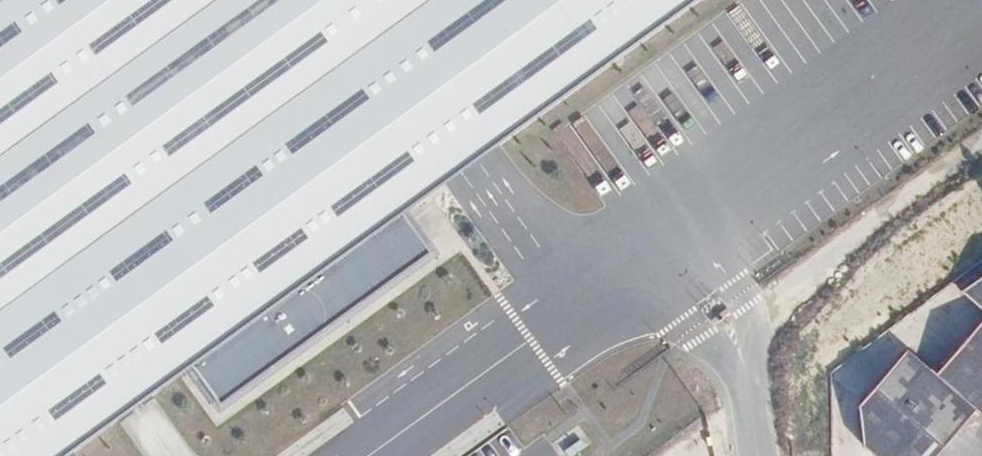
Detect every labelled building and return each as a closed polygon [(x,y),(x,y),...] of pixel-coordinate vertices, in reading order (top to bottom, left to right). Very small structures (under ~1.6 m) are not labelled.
[(468,173),(710,0),(0,0),(0,455),(80,455),(468,173)] [(964,294),(981,308),(981,282),(964,294)] [(941,378),(912,355),(865,407),(868,448),(876,455),(948,455),(981,419),(981,331),(941,378)]
